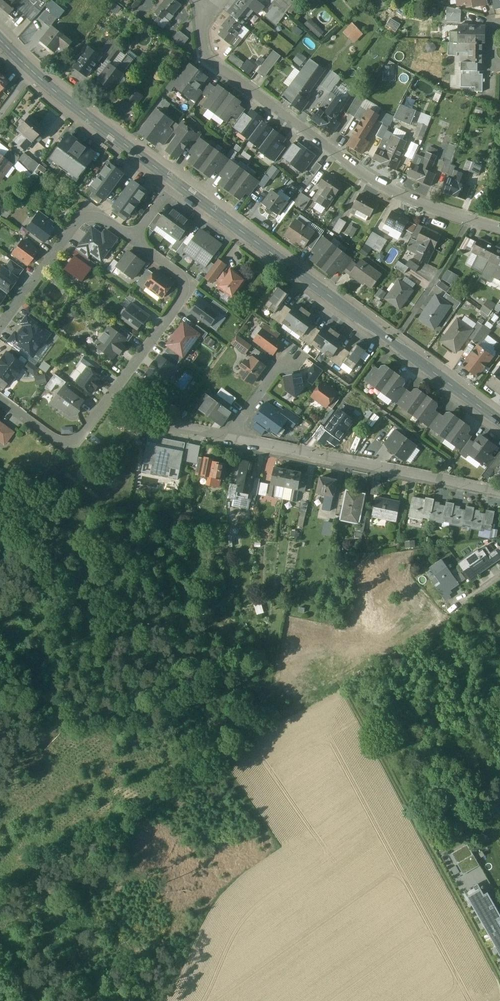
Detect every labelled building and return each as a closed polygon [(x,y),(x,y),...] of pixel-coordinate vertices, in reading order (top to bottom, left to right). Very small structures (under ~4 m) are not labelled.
[(13,19),(20,11),(31,21),(47,3),(46,2),(44,0),(0,0),(0,7),(13,19)] [(177,0),(165,0),(162,4),(171,12),(175,15),(183,5),(177,0)] [(240,0),(239,0),(232,8),(235,11),(231,15),(244,26),(255,12),(256,12),(243,1),(242,2),(240,0)] [(256,0),(240,0),(242,2),(243,1),(256,12),(255,12),(258,14),(264,6),(256,0)] [(291,0),(272,0),(271,1),(272,2),(286,13),(294,3),(291,0)] [(286,13),(272,2),(268,7),(271,9),(268,13),(279,22),(286,13)] [(171,12),(163,6),(157,13),(165,19),(171,12)] [(462,10),(447,7),(447,22),(461,22),(462,10)] [(52,13),(44,22),(49,27),(50,25),(51,26),(57,18),(52,13)] [(244,26),(231,15),(222,26),(227,30),(235,36),(237,34),(244,26)] [(312,18),(307,24),(321,37),(326,32),(312,18)] [(345,32),(357,43),(366,32),(354,21),(345,32)] [(469,25),(461,25),(461,34),(468,35),(467,43),(485,43),(485,27),(477,26),(477,28),(468,28),(469,25)] [(52,27),(41,41),(50,49),(49,49),(52,51),(58,43),(66,49),(71,42),(52,27)] [(180,30),(172,40),(182,48),(189,38),(180,30)] [(237,34),(235,36),(227,30),(221,36),(235,48),(243,39),(237,34)] [(119,42),(111,36),(102,48),(110,54),(115,47),(119,42)] [(467,43),(464,43),(461,43),(449,42),(448,55),(457,56),(458,47),(469,48),(469,62),(460,62),(459,67),(461,67),(461,71),(483,71),(484,44),(485,44),(485,43),(467,43)] [(86,47),(80,55),(82,56),(79,61),(77,59),(72,65),(85,76),(98,60),(97,59),(99,56),(98,54),(88,46),(86,47)] [(110,54),(106,58),(111,62),(112,62),(120,52),(115,47),(110,54)] [(120,52),(112,62),(111,62),(109,64),(122,74),(135,57),(128,51),(125,56),(120,52)] [(301,66),(308,57),(301,51),(294,60),(301,66)] [(106,58),(95,72),(100,75),(109,64),(111,62),(106,58)] [(311,59),(282,97),(289,103),(302,112),(309,101),(304,98),(325,69),(311,59)] [(251,74),(256,69),(244,60),(240,65),(251,74)] [(272,66),(265,61),(257,72),(263,77),(272,66)] [(109,64),(100,75),(97,79),(103,84),(102,85),(102,87),(102,89),(104,90),(105,91),(107,91),(108,91),(110,90),(122,74),(109,64)] [(181,77),(175,86),(192,98),(199,89),(207,77),(190,65),(181,77)] [(333,71),(322,86),(330,92),(331,92),(341,78),(333,71)] [(483,71),(461,71),(461,91),(483,92),(483,71)] [(166,88),(171,92),(175,86),(181,77),(177,74),(166,88)] [(217,88),(210,83),(203,92),(202,94),(209,99),(217,88)] [(209,99),(205,105),(215,113),(230,94),(219,86),(217,88),(209,99)] [(142,96),(132,89),(125,99),(134,106),(142,96)] [(203,92),(199,89),(192,98),(192,99),(196,102),(202,94),(203,92)] [(338,97),(331,92),(330,92),(325,100),(332,105),(338,97)] [(366,98),(359,93),(347,113),(354,117),(360,107),(361,107),(363,103),(366,98)] [(230,94),(215,113),(226,121),(239,104),(240,102),(230,94)] [(332,105),(325,100),(311,119),(332,134),(340,123),(335,119),(346,103),(338,97),(332,105)] [(239,104),(231,115),(238,120),(243,112),(246,110),(239,104)] [(409,108),(401,105),(395,117),(394,118),(411,125),(414,115),(407,112),(409,108)] [(365,117),(368,112),(361,107),(360,107),(354,117),(362,122),(365,117)] [(253,109),(248,116),(237,131),(249,140),(263,122),(265,118),(253,109)] [(365,117),(374,123),(379,115),(369,110),(368,112),(365,117)] [(232,128),(237,131),(248,116),(243,112),(238,120),(232,128)] [(395,117),(382,112),(378,121),(383,124),(376,136),(383,140),(387,132),(394,118),(395,117)] [(163,119),(156,114),(154,114),(140,132),(156,144),(169,127),(172,122),(166,118),(163,119)] [(42,128),(28,115),(16,129),(30,141),(34,137),(37,141),(43,135),(39,131),(42,128)] [(374,123),(365,117),(362,122),(354,134),(355,135),(349,145),(362,153),(369,142),(364,139),(374,123)] [(188,125),(182,121),(174,131),(174,132),(179,135),(186,126),(187,127),(188,125)] [(263,122),(249,140),(261,148),(274,130),(263,122)] [(419,123),(414,137),(423,141),(428,127),(419,123)] [(187,127),(186,126),(179,135),(167,151),(171,154),(175,156),(175,157),(177,158),(189,142),(195,134),(194,133),(187,127)] [(169,127),(159,141),(164,145),(174,132),(174,131),(169,127)] [(260,150),(272,159),(282,145),(286,138),(274,130),(261,148),(260,150)] [(202,135),(196,131),(194,133),(195,134),(189,142),(194,146),(199,138),(200,138),(202,135)] [(406,141),(387,132),(383,140),(378,148),(379,148),(373,159),(395,170),(404,151),(402,150),(406,141)] [(57,150),(54,155),(55,156),(52,160),(60,166),(59,167),(64,170),(82,145),(69,136),(58,151),(57,150)] [(194,146),(192,148),(197,152),(204,142),(200,138),(199,138),(194,146)] [(215,149),(204,142),(197,152),(189,162),(193,164),(192,165),(199,170),(215,149)] [(283,157),(288,161),(298,146),(294,143),(283,157)] [(300,144),(298,146),(288,161),(303,172),(315,156),(300,144)] [(457,146),(451,144),(448,154),(453,156),(457,146)] [(95,155),(82,145),(64,170),(69,174),(69,173),(77,179),(80,175),(81,175),(85,170),(84,170),(95,155)] [(286,148),(282,145),(272,159),(276,162),(286,148)] [(438,150),(430,147),(427,152),(436,156),(438,150)] [(225,157),(215,149),(199,170),(206,175),(207,175),(210,177),(217,167),(225,157)] [(19,158),(9,150),(2,158),(10,164),(10,165),(13,167),(17,162),(17,161),(19,158)] [(424,159),(416,156),(407,176),(431,186),(436,174),(430,172),(437,156),(436,156),(427,152),(424,159)] [(28,156),(24,153),(19,158),(17,161),(17,162),(21,165),(28,156)] [(448,154),(447,154),(441,172),(448,174),(451,165),(453,156),(448,154)] [(33,160),(28,156),(21,165),(26,169),(33,160)] [(0,157),(0,179),(10,165),(10,164),(2,158),(0,157)] [(230,160),(225,157),(217,167),(222,170),(230,160)] [(33,160),(26,169),(32,174),(39,165),(33,160)] [(230,160),(222,170),(227,174),(234,164),(230,160)] [(482,165),(467,161),(464,170),(469,171),(478,174),(482,165)] [(322,166),(317,162),(310,172),(315,176),(322,166)] [(124,174),(109,163),(90,189),(105,200),(111,191),(110,190),(116,182),(117,183),(124,174)] [(36,170),(43,174),(47,168),(40,164),(36,170)] [(245,171),(234,164),(227,174),(220,184),(223,186),(222,187),(229,192),(245,171)] [(448,174),(447,178),(451,179),(455,166),(451,165),(448,174)] [(291,179),(278,169),(272,178),(285,187),(291,179)] [(255,179),(245,171),(229,192),(236,198),(237,197),(240,199),(248,189),(255,179)] [(451,179),(447,178),(442,191),(466,199),(470,187),(464,185),(468,175),(458,172),(455,181),(451,179)] [(343,184),(327,173),(319,186),(325,190),(335,196),(335,197),(343,184)] [(260,182),(255,179),(248,189),(252,193),(260,182)] [(128,190),(122,198),(121,198),(114,207),(129,217),(148,191),(133,181),(127,190),(128,190)] [(291,184),(284,193),(280,191),(278,194),(288,202),(298,189),(291,184)] [(278,194),(272,190),(260,207),(276,219),(288,202),(278,194)] [(335,196),(325,190),(317,202),(327,209),(335,196)] [(377,203),(361,194),(353,207),(370,216),(377,203)] [(305,195),(298,206),(304,210),(311,199),(305,195)] [(181,215),(171,207),(164,217),(158,224),(159,225),(168,232),(181,215)] [(53,222),(39,211),(35,216),(50,227),(53,222)] [(409,220),(392,211),(385,224),(402,233),(409,220)] [(159,213),(148,228),(154,232),(159,225),(158,224),(164,217),(159,213)] [(191,222),(181,215),(168,232),(178,239),(179,240),(183,234),(191,222)] [(50,227),(35,216),(26,229),(44,242),(53,229),(50,227)] [(346,223),(340,219),(333,230),(340,234),(346,223)] [(313,233),(296,221),(294,223),(292,224),(291,226),(291,228),(286,235),(293,239),(292,241),(296,244),(298,243),(304,247),(306,245),(314,233),(313,233)] [(350,224),(347,234),(355,237),(359,228),(350,224)] [(424,227),(418,224),(411,238),(417,241),(424,228),(423,228),(424,227)] [(441,235),(424,227),(423,228),(424,228),(417,241),(422,243),(434,249),(435,249),(441,235)] [(93,228),(80,245),(91,253),(101,260),(114,243),(113,242),(111,242),(103,235),(93,228)] [(118,239),(106,230),(103,235),(111,242),(113,242),(114,243),(115,243),(118,239)] [(212,237),(202,230),(190,247),(185,253),(195,260),(212,237)] [(322,235),(315,230),(313,233),(314,233),(306,245),(312,249),(314,246),(322,236),(322,235)] [(380,236),(373,232),(366,243),(373,248),(376,244),(380,236)] [(183,234),(179,240),(178,239),(172,248),(177,252),(184,243),(188,237),(183,234)] [(322,236),(314,246),(320,251),(328,241),(322,236)] [(222,244),(212,237),(195,260),(205,268),(209,261),(222,244)] [(466,237),(459,249),(464,252),(471,240),(466,237)] [(496,247),(479,239),(473,252),(479,255),(489,260),(495,247),(496,247)] [(37,252),(22,241),(12,254),(27,264),(37,252)] [(338,249),(328,241),(320,251),(312,260),(315,263),(322,269),(338,249)] [(184,243),(177,252),(183,256),(185,253),(190,247),(184,243)] [(434,249),(422,243),(415,258),(427,264),(434,249)] [(383,249),(376,244),(373,248),(380,252),(383,249)] [(91,253),(81,245),(77,250),(87,257),(91,253)] [(495,247),(489,260),(482,273),(481,276),(493,282),(495,278),(499,281),(499,250),(495,247)] [(338,249),(322,269),(329,274),(332,276),(340,266),(347,256),(338,249)] [(77,250),(76,250),(73,254),(75,256),(87,265),(91,260),(87,257),(77,250)] [(129,251),(117,267),(122,271),(121,273),(126,277),(128,275),(133,279),(145,263),(129,251)] [(489,260),(479,255),(473,268),(482,273),(489,260)] [(65,269),(82,282),(92,269),(87,265),(75,256),(73,259),(65,269)] [(347,256),(340,266),(345,270),(352,261),(353,260),(347,256)] [(71,258),(64,267),(65,269),(73,259),(71,258)] [(23,269),(10,259),(3,269),(16,279),(23,269)] [(226,265),(218,259),(214,265),(208,274),(205,277),(210,281),(216,273),(219,275),(226,265)] [(119,263),(114,260),(108,269),(112,273),(119,263)] [(420,266),(410,260),(406,265),(409,268),(416,272),(420,266)] [(203,270),(208,274),(214,265),(209,261),(205,268),(203,270)] [(352,261),(345,271),(350,275),(353,271),(352,270),(357,264),(352,261)] [(379,277),(359,261),(357,264),(352,270),(353,271),(357,274),(355,276),(370,288),(379,277)] [(406,265),(399,261),(395,267),(405,273),(409,268),(406,265)] [(0,267),(0,289),(6,294),(16,279),(3,269),(0,267)] [(246,278),(231,267),(228,272),(225,270),(218,279),(221,281),(218,285),(233,296),(246,278)] [(456,284),(460,274),(449,269),(445,279),(456,284)] [(147,270),(137,284),(144,289),(147,285),(146,285),(154,274),(147,270)] [(154,274),(146,285),(147,285),(163,297),(173,284),(156,271),(154,274)] [(414,289),(399,279),(385,299),(399,309),(414,289)] [(443,279),(439,287),(450,293),(454,285),(443,279)] [(289,294),(279,287),(266,306),(275,313),(283,303),(289,294)] [(460,303),(446,293),(441,299),(451,306),(455,310),(460,303)] [(144,304),(130,294),(126,299),(132,303),(141,309),(144,304)] [(441,299),(436,296),(421,318),(435,328),(451,306),(441,299)] [(210,306),(201,299),(192,312),(210,326),(220,313),(210,306)] [(229,311),(214,300),(210,306),(220,313),(224,317),(229,311)] [(496,305),(488,301),(481,312),(488,316),(496,305)] [(141,309),(132,303),(127,310),(126,308),(119,317),(138,330),(141,325),(143,322),(145,324),(150,316),(141,309)] [(287,307),(283,303),(275,313),(271,317),(277,321),(287,307)] [(306,311),(297,304),(292,310),(284,323),(285,324),(293,330),(306,311)] [(287,307),(277,321),(283,326),(285,324),(284,323),(292,310),(287,307)] [(306,311),(293,330),(301,336),(302,337),(311,324),(316,318),(306,311)] [(13,332),(5,343),(12,348),(18,352),(20,349),(34,358),(51,334),(25,315),(19,324),(22,327),(17,334),(13,332)] [(472,328),(457,318),(441,342),(456,352),(467,337),(472,328)] [(472,328),(467,337),(473,341),(481,328),(483,325),(477,321),(472,328)] [(194,330),(184,323),(167,345),(169,346),(184,357),(200,335),(194,330)] [(280,334),(267,324),(264,329),(277,338),(280,334)] [(311,324),(302,337),(301,336),(300,338),(306,342),(316,328),(311,324)] [(209,333),(197,325),(194,330),(200,335),(205,338),(209,333)] [(335,332),(326,325),(321,331),(312,344),(313,345),(322,351),(335,332)] [(110,327),(96,346),(99,348),(98,350),(98,353),(101,355),(105,355),(106,353),(113,358),(117,352),(120,354),(125,347),(123,345),(126,340),(127,340),(118,333),(110,327)] [(134,335),(123,327),(118,333),(127,340),(126,340),(129,342),(134,335)] [(316,328),(306,342),(312,347),(313,345),(312,344),(321,331),(316,328)] [(473,341),(472,342),(479,346),(488,334),(481,328),(473,341)] [(277,338),(264,329),(255,340),(274,354),(282,343),(277,338)] [(335,332),(322,351),(330,357),(331,358),(340,345),(345,339),(335,332)] [(251,345),(237,335),(231,343),(246,354),(251,345)] [(350,352),(343,363),(344,363),(353,370),(366,351),(357,344),(350,352)] [(340,345),(331,358),(330,357),(329,359),(335,363),(345,349),(340,345)] [(184,357),(169,346),(165,351),(180,362),(184,357)] [(483,350),(479,346),(465,364),(463,364),(463,365),(463,366),(464,367),(465,367),(476,375),(476,376),(476,377),(477,378),(479,378),(480,377),(479,375),(493,358),(485,351),(486,351),(484,349),(483,350)] [(18,352),(12,348),(7,353),(17,361),(21,355),(18,352)] [(345,349),(335,363),(340,368),(344,363),(343,363),(350,352),(345,349)] [(180,362),(165,351),(161,357),(174,366),(174,367),(175,368),(180,362)] [(0,360),(0,377),(8,383),(9,384),(23,365),(17,361),(7,353),(6,352),(0,360)] [(101,366),(87,355),(82,362),(89,367),(96,373),(101,366)] [(161,357),(161,356),(156,362),(155,362),(151,368),(151,369),(147,375),(148,375),(157,382),(161,385),(165,379),(167,380),(171,374),(170,373),(174,367),(174,366),(161,357)] [(249,363),(246,361),(241,367),(245,369),(241,375),(252,383),(265,366),(253,358),(249,363)] [(314,364),(306,375),(308,381),(313,385),(324,371),(314,364)] [(395,373),(386,366),(382,367),(380,371),(371,383),(382,391),(395,373)] [(96,373),(89,367),(83,375),(81,376),(78,379),(78,382),(77,383),(92,393),(95,388),(96,389),(101,384),(99,383),(103,378),(96,373)] [(375,367),(365,379),(371,383),(380,371),(375,367)] [(498,369),(487,383),(499,393),(499,370),(498,369)] [(404,379),(395,373),(382,391),(392,399),(402,387),(404,383),(404,379)] [(67,382),(55,374),(51,380),(57,384),(63,388),(67,382)] [(157,382),(148,375),(144,380),(154,387),(157,382)] [(301,375),(286,378),(287,390),(296,396),(303,388),(301,375)] [(0,377),(0,388),(3,390),(8,383),(0,377)] [(51,380),(46,387),(51,391),(57,384),(51,380)] [(337,393),(323,382),(312,396),(327,407),(336,395),(337,393)] [(407,390),(402,387),(392,399),(398,403),(407,390)] [(82,402),(65,388),(55,402),(61,407),(62,409),(62,411),(64,412),(65,412),(67,412),(72,415),(78,414),(77,409),(82,402)] [(234,404),(238,398),(224,388),(219,394),(234,404)] [(407,390),(398,403),(403,407),(412,394),(407,390)] [(427,396),(418,390),(415,390),(412,394),(403,407),(414,415),(427,396)] [(214,399),(207,394),(204,399),(199,407),(203,410),(202,411),(207,414),(207,413),(222,425),(231,412),(228,410),(214,399)] [(232,405),(217,394),(214,399),(228,410),(232,405)] [(336,395),(328,406),(332,409),(341,398),(336,395)] [(436,403),(427,396),(414,415),(425,423),(434,410),(437,406),(436,403)] [(282,413),(267,402),(258,414),(257,415),(253,421),(256,423),(266,430),(270,434),(272,431),(277,435),(286,423),(289,419),(289,418),(282,413)] [(301,417),(287,407),(282,413),(289,418),(289,419),(296,424),(301,417)] [(340,410),(326,429),(333,434),(339,440),(354,420),(340,410)] [(439,414),(434,410),(425,423),(430,427),(439,414)] [(439,414),(430,427),(435,430),(444,418),(439,414)] [(451,414),(447,414),(444,418),(435,430),(446,438),(460,420),(451,414)] [(296,424),(289,419),(286,423),(293,428),(296,424)] [(144,431),(129,420),(125,426),(140,437),(144,431)] [(468,426),(460,420),(446,438),(457,446),(466,434),(469,430),(468,426)] [(0,423),(0,441),(4,444),(12,432),(0,423)] [(266,430),(256,423),(252,428),(262,435),(266,430)] [(326,429),(321,426),(314,436),(325,445),(328,441),(333,434),(326,429)] [(399,434),(394,430),(385,443),(390,446),(399,434)] [(339,440),(333,434),(328,441),(335,446),(339,440)] [(415,446),(399,434),(390,446),(389,448),(405,460),(415,446)] [(472,437),(466,434),(457,446),(462,450),(470,439),(472,437)] [(185,443),(149,436),(147,444),(184,451),(185,443)] [(495,446),(481,436),(475,443),(468,453),(469,453),(483,464),(490,454),(495,446)] [(462,450),(460,454),(465,458),(469,453),(468,453),(475,443),(470,439),(462,450)] [(184,451),(147,444),(144,463),(152,465),(151,474),(170,477),(171,468),(180,470),(184,451)] [(489,466),(496,471),(496,470),(499,465),(499,452),(495,458),(489,466)] [(490,454),(483,464),(488,468),(489,466),(495,458),(490,454)] [(214,459),(205,457),(205,459),(202,475),(201,475),(210,477),(213,461),(214,461),(214,459)] [(205,459),(199,458),(196,474),(202,475),(205,459)] [(227,464),(214,461),(213,461),(210,477),(221,479),(224,480),(227,464)] [(257,464),(242,461),(239,476),(248,478),(253,480),(254,479),(257,464)] [(152,465),(144,463),(142,472),(151,474),(152,465)] [(180,470),(171,468),(170,477),(178,479),(180,470)] [(288,470),(274,468),(271,484),(285,486),(288,470)] [(301,473),(288,470),(285,486),(298,489),(301,477),(301,473)] [(248,478),(239,476),(237,486),(237,489),(251,492),(252,489),(246,488),(248,478)] [(210,477),(208,484),(219,487),(221,479),(210,477)] [(307,478),(301,477),(298,489),(298,490),(304,491),(307,478)] [(335,480),(319,477),(316,493),(325,494),(332,496),(335,480)] [(253,480),(248,478),(246,488),(252,489),(251,492),(252,492),(251,494),(257,495),(260,480),(254,479),(253,480)] [(379,483),(373,481),(370,494),(377,495),(379,483)] [(237,486),(230,484),(228,497),(235,499),(236,496),(235,496),(237,489),(237,486)] [(285,486),(271,484),(269,496),(282,499),(285,486)] [(298,489),(285,486),(282,499),(296,501),(298,490),(298,489)] [(251,492),(237,489),(235,496),(236,496),(250,499),(251,494),(252,492),(251,492)] [(364,495),(346,491),(341,520),(357,523),(358,523),(360,516),(364,495)] [(332,496),(325,494),(322,509),(330,511),(332,496)] [(399,502),(376,497),(372,516),(386,519),(395,521),(399,502)] [(424,504),(418,503),(419,499),(412,498),(408,517),(422,520),(422,518),(430,519),(433,502),(433,500),(425,498),(424,504)] [(454,504),(446,502),(444,508),(439,507),(439,503),(433,502),(430,519),(429,521),(442,524),(443,522),(450,523),(453,506),(454,504)] [(466,506),(465,512),(459,511),(460,507),(453,506),(450,523),(450,525),(463,527),(463,526),(470,527),(474,510),(474,508),(466,506)] [(485,516),(479,515),(480,511),(474,510),(470,527),(470,529),(483,531),(483,529),(491,531),(494,511),(486,510),(485,516)] [(366,517),(360,516),(358,523),(357,523),(356,530),(363,532),(366,517)] [(334,536),(337,523),(327,520),(324,534),(334,536)] [(485,547),(479,552),(477,550),(459,562),(473,581),(478,577),(477,575),(499,559),(499,557),(495,550),(490,554),(485,547)] [(459,584),(442,559),(430,568),(436,577),(431,580),(446,601),(451,597),(448,592),(459,584)] [(264,612),(264,599),(255,599),(256,613),(264,612)] [(453,853),(458,863),(472,856),(466,845),(453,853)] [(458,863),(464,874),(477,866),(472,856),(458,863)] [(465,891),(499,955),(499,914),(488,893),(484,895),(478,884),(465,891)]
